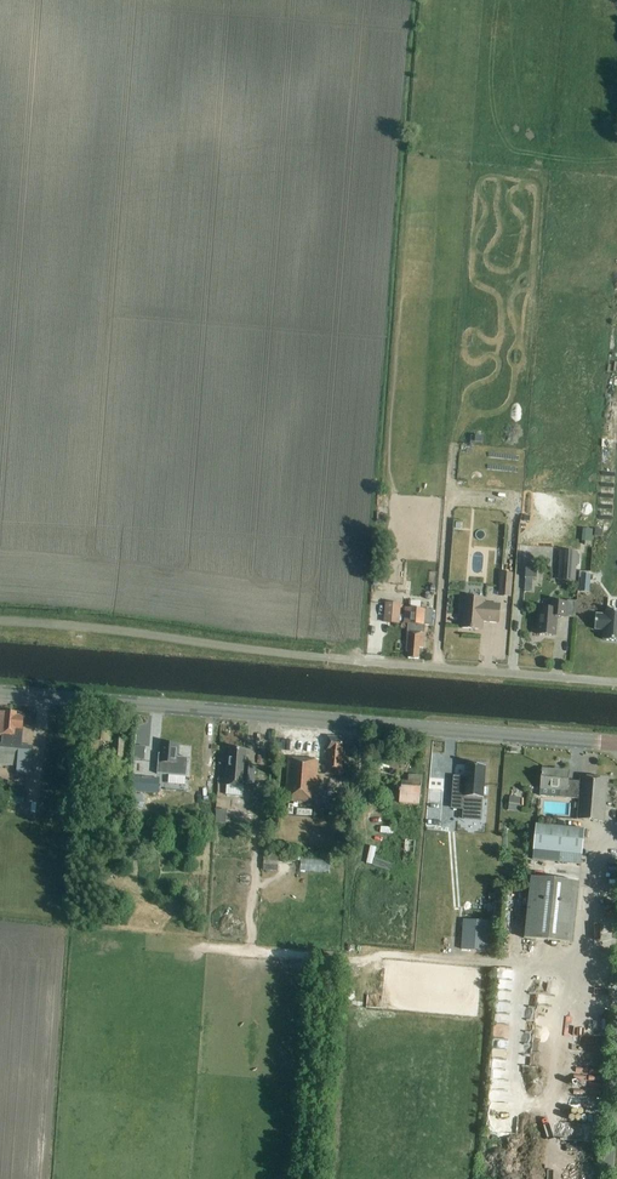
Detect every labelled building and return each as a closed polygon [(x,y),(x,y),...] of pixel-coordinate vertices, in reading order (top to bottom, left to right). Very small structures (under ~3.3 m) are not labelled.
[(573,547),(572,535),(564,535),(564,548),(573,547)] [(557,581),(575,582),(576,565),(578,566),(579,555),(577,555),(577,553),(560,551),(557,581)] [(541,559),(541,588),(551,588),(552,559),(541,559)] [(524,578),(536,579),(537,564),(525,563),(524,578)] [(498,597),(510,598),(512,574),(500,573),(498,597)] [(581,574),(580,592),(589,593),(590,575),(581,574)] [(460,629),(482,631),(482,622),(498,624),(499,605),(484,604),(484,600),(463,598),(460,629)] [(550,610),(539,609),(537,635),(555,637),(557,617),(565,618),(566,604),(550,602),(550,610)] [(383,623),(399,624),(400,604),(384,603),(383,623)] [(428,628),(428,626),(431,626),(432,611),(404,608),(403,624),(404,624),(404,626),(408,626),(406,653),(408,653),(408,659),(418,660),(419,649),(422,649),(424,627),(428,628)] [(594,629),(604,630),(603,640),(616,641),(616,612),(606,611),(605,615),(596,614),(594,629)] [(534,646),(534,615),(521,615),(520,646),(534,646)] [(7,765),(17,766),(16,774),(31,776),(33,748),(21,747),(22,739),(24,716),(16,716),(16,712),(11,712),(6,711),(6,712),(0,711),(0,736),(3,736),(2,744),(0,744),(0,764),(7,765)] [(111,721),(93,719),(91,739),(83,738),(82,750),(101,752),(102,743),(109,743),(111,721)] [(345,739),(328,738),(325,775),(343,777),(345,739)] [(124,740),(114,739),(111,785),(123,785),(124,761),(123,760),(124,740)] [(159,753),(157,774),(169,775),(186,776),(188,758),(177,757),(178,745),(161,744),(160,754),(159,753)] [(227,759),(225,776),(225,786),(245,788),(245,784),(253,784),(254,767),(245,766),(246,751),(229,750),(228,759),(227,759)] [(459,754),(443,754),(443,775),(459,774),(459,754)] [(315,803),(318,760),(287,758),(284,800),(315,803)] [(454,783),(452,808),(464,809),(465,797),(483,799),(485,766),(466,765),(465,784),(454,783)] [(542,770),(540,789),(556,790),(555,798),(578,799),(577,819),(604,822),(607,780),(580,777),(579,785),(567,784),(568,772),(542,770)] [(421,776),(408,775),(408,782),(402,781),(400,803),(419,804),(421,776)] [(134,792),(158,794),(159,779),(135,777),(134,792)] [(10,784),(9,796),(23,798),(24,785),(10,784)] [(383,790),(384,798),(400,797),(400,789),(383,790)] [(138,804),(139,795),(115,792),(114,801),(138,804)] [(326,796),(325,809),(333,810),(334,797),(326,796)] [(510,797),(508,812),(519,813),(520,798),(510,797)] [(195,816),(195,828),(206,829),(207,816),(195,816)] [(477,837),(477,816),(466,816),(466,837),(477,837)] [(581,864),(585,830),(536,825),(532,859),(581,864)] [(405,840),(404,854),(415,855),(416,841),(405,840)] [(278,857),(278,855),(264,854),(263,865),(277,866),(278,863),(278,857)] [(524,938),(572,944),(579,883),(531,878),(524,938)] [(489,922),(463,920),(461,949),(487,951),(489,922)] [(490,997),(490,985),(487,985),(487,974),(479,974),(479,996),(490,997)] [(476,1019),(489,1020),(489,999),(482,999),(482,1006),(476,1005),(476,1019)] [(573,1024),(556,1023),(555,1037),(570,1037),(570,1033),(581,1034),(581,1027),(572,1026),(573,1024)] [(488,1026),(475,1028),(475,1035),(489,1033),(488,1026)] [(499,1055),(510,1058),(516,1037),(504,1034),(499,1055)] [(565,1101),(566,1093),(545,1090),(544,1098),(565,1101)] [(564,1104),(563,1120),(574,1120),(575,1104),(564,1104)] [(494,1178),(509,1178),(512,1173),(497,1165),(490,1177),(494,1178)]
